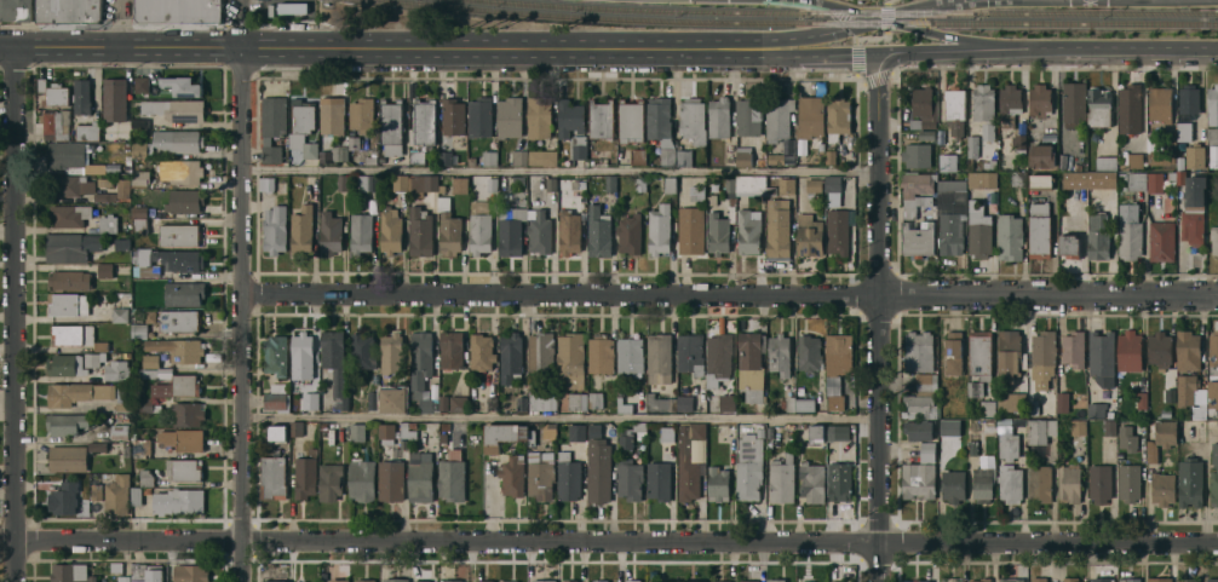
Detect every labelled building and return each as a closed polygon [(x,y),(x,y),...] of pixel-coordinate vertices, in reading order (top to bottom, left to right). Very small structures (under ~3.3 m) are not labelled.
[(34,21),(0,21),(0,0),(34,0),(34,21)] [(38,23),(38,0),(102,0),(102,18),(98,23),(38,23)] [(136,18),(136,0),(222,0),(222,23),(139,23),(136,18)] [(309,2),(309,13),(280,13),(280,2),(309,2)] [(150,76),(150,92),(136,92),(136,76),(150,76)] [(179,77),(179,76),(194,76),(194,83),(202,83),(202,87),(203,88),(203,92),(202,93),(202,96),(174,96),(174,86),(167,86),(167,87),(163,87),(163,86),(162,86),(162,77),(179,77)] [(69,105),(47,105),(42,105),(42,99),(47,99),(47,91),(39,91),(39,77),(47,77),(47,87),(54,87),(54,82),(62,82),(62,86),(69,87),(69,105)] [(91,100),(92,100),(92,114),(75,114),(75,79),(91,79),(91,100)] [(127,121),(104,121),(104,79),(127,79),(127,121)] [(1087,102),(1086,102),(1086,111),(1087,111),(1087,121),(1085,121),(1085,127),(1065,127),(1065,121),(1064,121),(1064,82),(1087,82),(1087,102)] [(983,122),(987,122),(987,120),(973,120),(973,88),(978,88),(978,83),(990,83),(990,88),(995,88),(995,140),(983,140),(983,122)] [(1000,88),(1006,88),(1006,83),(1017,83),(1017,88),(1022,88),(1022,97),(1023,97),(1023,113),(1015,113),(1015,128),(1001,128),(1001,115),(1011,115),(1011,113),(1000,113),(1000,88)] [(1030,88),(1035,88),(1035,83),(1046,83),(1046,88),(1052,88),(1052,98),(1053,98),(1053,110),(1052,110),(1052,114),(1046,114),(1046,117),(1039,117),(1039,114),(1030,114),(1030,88)] [(1141,133),(1134,133),(1134,137),(1130,137),(1130,133),(1120,133),(1120,83),(1141,83),(1141,119),(1141,133)] [(1200,114),(1179,114),(1179,87),(1184,87),(1184,85),(1195,83),(1195,88),(1200,88),(1200,114)] [(1214,83),(1217,83),(1217,125),(1208,126),(1208,88),(1214,88),(1214,83)] [(966,120),(947,120),(947,102),(944,102),(944,90),(952,90),(952,86),(960,86),(960,90),(966,90),(966,120)] [(1102,90),(1104,90),(1104,92),(1105,92),(1105,90),(1111,90),(1111,91),(1111,126),(1088,126),(1088,111),(1091,111),(1091,104),(1088,104),(1088,88),(1091,88),(1091,86),(1099,86),(1099,88),(1102,88),(1102,90)] [(913,88),(926,88),(926,87),(931,87),(931,88),(933,88),(933,115),(932,115),(932,116),(929,116),(929,115),(913,115),(913,88)] [(1172,123),(1165,123),(1165,120),(1149,120),(1150,87),(1165,87),(1165,88),(1172,88),(1172,123)] [(493,137),(478,137),(478,138),(470,138),(470,100),(477,100),(477,96),(493,96),(493,137)] [(730,137),(709,137),(709,100),(719,100),(719,97),(720,97),(720,96),(728,96),(728,97),(730,97),(730,100),(730,137)] [(851,133),(839,133),(839,143),(828,143),(828,100),(835,100),(835,96),(845,96),(845,100),(851,100),(851,133)] [(287,136),(272,136),(272,145),(282,145),(282,163),(263,163),(263,97),(287,97),(287,136)] [(345,136),(334,136),(334,133),(321,133),(321,97),(338,97),(338,102),(345,102),(345,136)] [(375,97),(374,133),(361,133),(361,128),(351,128),(351,102),(360,102),(360,97),(375,97)] [(523,137),(507,136),(507,137),(505,137),(505,139),(499,139),(500,100),(506,100),(506,97),(522,97),(522,102),(523,102),(523,137)] [(544,139),(529,138),(529,97),(552,97),(552,137),(544,137),(544,139)] [(672,97),(672,117),(671,117),(671,121),(672,121),(672,137),(671,137),(676,149),(676,165),(661,163),(661,149),(660,149),(660,139),(648,139),(649,103),(650,103),(650,98),(655,98),(655,97),(672,97)] [(706,128),(707,128),(707,145),(694,145),(694,138),(684,138),(684,134),(680,134),(680,120),(680,102),(685,102),(685,97),(701,97),(701,102),(706,102),(706,128)] [(737,99),(746,99),(746,97),(763,97),(763,120),(762,120),(762,136),(737,136),(737,99)] [(825,136),(812,136),(812,138),(797,138),(798,123),(799,123),(800,97),(825,97),(825,136)] [(303,98),(303,102),(316,102),(316,128),(312,128),(312,133),(305,133),(305,142),(320,142),(318,159),(304,159),(304,149),(291,149),(291,133),(293,133),(294,125),(295,125),(295,116),(294,116),(294,105),(292,105),(292,98),(303,98)] [(403,127),(406,127),(406,131),(403,131),(403,144),(381,144),(381,99),(387,99),(387,103),(397,103),(397,98),(403,98),(403,127)] [(466,134),(443,134),(443,98),(458,98),(458,102),(466,102),(466,134)] [(559,98),(570,98),(570,105),(585,104),(585,133),(570,133),(570,138),(559,138),(559,98)] [(644,142),(630,142),(630,143),(620,143),(620,98),(626,98),(626,103),(639,103),(639,98),(644,98),(644,142)] [(768,104),(776,104),(776,98),(795,98),(795,110),(791,110),(791,138),(782,138),(782,139),(779,139),(779,143),(768,142),(768,139),(768,104)] [(436,144),(415,144),(415,99),(420,99),(420,103),(431,103),(431,99),(436,99),(436,144)] [(614,138),(614,139),(608,139),(608,138),(597,138),(597,139),(591,139),(591,138),(591,99),(596,99),(596,103),(609,103),(609,99),(614,99),(614,138)] [(205,100),(205,122),(171,122),(171,120),(166,120),(166,114),(142,114),(142,100),(205,100)] [(63,111),(63,125),(69,125),(69,140),(56,140),(56,133),(45,133),(45,122),(40,122),(40,115),(45,115),(44,111),(63,111)] [(146,117),(146,119),(149,119),(149,128),(133,128),(133,117),(146,117)] [(937,119),(937,128),(923,128),(923,119),(937,119)] [(74,125),(93,125),(93,120),(100,120),(100,128),(99,128),(99,140),(74,140),(74,125)] [(1178,127),(1178,123),(1190,123),(1190,139),(1177,139),(1177,127),(1178,127)] [(1177,145),(1167,145),(1167,127),(1177,127),(1177,139),(1177,145)] [(1208,127),(1217,127),(1217,144),(1210,145),(1208,139),(1208,127)] [(201,131),(201,136),(205,136),(205,146),(201,146),(201,152),(173,152),(155,145),(154,129),(201,131)] [(936,139),(919,139),(919,132),(919,129),(936,129),(936,132),(936,139)] [(1016,134),(1027,134),(1027,154),(1016,154),(1016,134)] [(587,159),(573,159),(573,136),(587,136),(587,159)] [(978,157),(969,157),(969,136),(979,136),(978,157)] [(86,144),(86,167),(82,167),(82,173),(68,173),(68,168),(47,168),(47,150),(50,150),(50,144),(50,142),(74,142),(86,142),(86,144)] [(133,157),(133,142),(148,142),(148,157),(133,157)] [(1187,146),(1193,146),(1193,143),(1201,143),(1201,146),(1205,146),(1205,168),(1187,168),(1187,146)] [(931,167),(907,167),(907,161),(902,160),(902,151),(907,151),(907,144),(931,144),(931,167)] [(1051,166),(1051,167),(1035,167),(1035,166),(1030,166),(1030,151),(1033,151),(1033,144),(1053,144),(1053,151),(1056,151),(1056,166),(1051,166)] [(349,145),(349,161),(333,161),(333,145),(349,145)] [(837,163),(827,163),(827,150),(829,150),(829,146),(835,146),(835,150),(837,150),(837,163)] [(647,149),(647,163),(632,163),(632,149),(647,149)] [(453,150),(453,165),(439,165),(439,150),(453,150)] [(498,150),(498,166),(483,166),(483,150),(498,150)] [(528,150),(528,165),(512,165),(512,150),(528,150)] [(558,150),(558,166),(544,166),(544,165),(529,165),(529,150),(558,150)] [(693,150),(693,166),(678,166),(678,150),(693,150)] [(425,151),(425,163),(410,163),(410,151),(425,151)] [(752,151),(752,166),(737,166),(737,151),(752,151)] [(1150,165),(1150,163),(1148,163),(1148,152),(1150,152),(1150,151),(1171,151),(1171,152),(1176,152),(1176,163),(1171,163),(1171,165),(1150,165)] [(1144,168),(1128,168),(1128,169),(1120,169),(1120,163),(1128,163),(1128,152),(1143,152),(1144,168)] [(785,154),(785,155),(795,155),(795,163),(785,163),(785,165),(768,165),(768,154),(785,154)] [(958,171),(941,171),(941,154),(958,154),(958,171)] [(1061,154),(1068,155),(1067,169),(1059,168),(1061,154)] [(1118,156),(1118,169),(1097,169),(1097,156),(1118,156)] [(201,160),(201,166),(205,166),(205,177),(201,177),(201,183),(172,183),(172,174),(174,174),(174,171),(172,171),(172,168),(166,168),(166,160),(201,160)] [(1177,172),(1177,169),(1187,169),(1187,172),(1187,178),(1189,178),(1189,177),(1199,177),(1199,172),(1207,172),(1207,188),(1205,188),(1205,209),(1203,247),(1193,247),(1193,243),(1189,243),(1189,242),(1189,240),(1182,240),(1182,211),(1187,211),(1187,197),(1184,197),(1184,191),(1187,191),(1187,184),(1177,184),(1177,172)] [(969,188),(969,172),(998,172),(998,188),(969,188)] [(1012,186),(1012,172),(1028,172),(1027,186),(1012,186)] [(1073,172),(1086,172),(1087,185),(1073,186),(1073,172)] [(1110,172),(1110,185),(1088,185),(1088,172),(1110,172)] [(1147,190),(1128,190),(1128,172),(1148,172),(1147,190)] [(1164,192),(1148,192),(1148,172),(1164,172),(1164,192)] [(904,204),(904,186),(902,186),(902,177),(904,177),(904,173),(931,174),(931,179),(935,179),(935,191),(937,191),(936,204),(917,204),(904,204)] [(1127,181),(1119,181),(1119,173),(1127,173),(1127,181)] [(1053,174),(1053,178),(1056,178),(1056,180),(1053,180),(1053,190),(1030,190),(1030,174),(1053,174)] [(50,196),(50,175),(87,175),(87,181),(86,181),(86,184),(81,184),(81,196),(50,196)] [(349,191),(338,190),(338,175),(349,175),(349,191)] [(379,175),(379,190),(369,190),(369,191),(358,191),(358,175),(379,175)] [(409,191),(393,191),(393,175),(409,175),(409,191)] [(438,175),(438,191),(424,191),(424,195),(412,195),(412,200),(409,200),(409,191),(409,175),(438,175)] [(617,175),(617,191),(607,191),(605,175),(617,175)] [(826,191),(826,175),(841,175),(841,191),(827,191),(826,191)] [(146,188),(133,188),(133,177),(146,177),(146,188)] [(275,190),(274,190),(274,192),(266,192),(266,190),(262,190),(260,177),(275,177),(275,190)] [(469,177),(469,192),(453,192),(453,177),(469,177)] [(498,177),(498,191),(488,191),(488,177),(498,177)] [(546,178),(557,177),(557,191),(547,191),(546,178)] [(677,177),(677,192),(665,192),(665,177),(677,177)] [(736,191),(736,192),(725,192),(725,191),(724,191),(724,188),(725,188),(725,178),(736,178),(736,177),(737,177),(737,191),(736,191)] [(737,177),(766,177),(766,191),(737,191),(737,177)] [(114,178),(113,186),(98,186),(98,178),(114,178)] [(130,198),(117,197),(119,178),(131,178),(130,198)] [(647,178),(647,191),(636,191),(636,178),(647,178)] [(795,195),(779,195),(779,178),(795,178),(795,195)] [(822,179),(822,192),(814,192),(814,198),(808,198),(808,192),(806,192),(806,179),(822,179)] [(579,180),(579,181),(586,180),(586,189),(579,189),(571,189),(571,180),(579,180)] [(967,219),(964,219),(964,236),(964,248),(963,248),(963,254),(940,254),(940,246),(938,235),(941,235),(940,217),(938,180),(967,180),(967,219)] [(706,185),(706,201),(690,201),(690,185),(706,185)] [(768,195),(768,186),(777,186),(777,195),(768,195)] [(201,190),(205,190),(205,204),(201,204),(201,213),(171,213),(171,211),(165,211),(165,203),(171,203),(171,189),(201,190)] [(116,192),(116,201),(94,201),(94,192),(116,192)] [(463,250),(458,250),(458,255),(443,255),(443,252),(441,252),(441,212),(439,212),(439,196),(450,196),(450,211),(452,211),(452,217),(463,217),(463,250)] [(789,198),(789,240),(791,240),(791,257),(768,257),(768,198),(781,198),(789,198)] [(992,215),(992,253),(988,253),(988,258),(975,258),(975,254),(970,254),(970,224),(970,198),(977,198),(977,204),(984,204),(984,215),(992,215)] [(671,252),(660,252),(660,257),(651,257),(651,252),(649,252),(649,209),(660,209),(660,202),(671,202),(671,252)] [(314,250),(304,250),(304,255),(293,255),(293,250),(292,250),(292,213),(303,213),(303,203),(314,203),(314,250)] [(611,240),(613,240),(613,255),(590,257),(590,203),(601,203),(601,214),(611,214),(611,240)] [(1051,258),(1044,258),(1044,259),(1038,259),(1038,258),(1030,258),(1030,215),(1032,215),(1030,203),(1050,203),(1050,215),(1051,215),(1051,258)] [(1142,255),(1138,255),(1138,260),(1124,260),(1124,255),(1119,255),(1120,223),(1120,203),(1139,203),(1138,223),(1143,223),(1142,255)] [(77,204),(77,209),(84,209),(84,227),(54,227),(54,217),(51,217),(51,204),(77,204)] [(917,204),(917,219),(903,219),(903,204),(904,204),(917,204)] [(148,206),(148,217),(133,217),(133,206),(148,206)] [(432,238),(433,238),(433,255),(410,255),(410,206),(421,206),(421,209),(427,209),(427,214),(432,214),(432,238)] [(513,207),(513,208),(528,208),(528,220),(522,220),(522,238),(523,238),(523,255),(500,255),(500,207),(513,207)] [(705,253),(679,253),(679,207),(705,207),(705,253)] [(402,250),(393,250),(393,255),(387,255),(387,250),(381,250),(381,211),(389,211),(389,208),(390,208),(397,208),(398,217),(402,217),(402,250)] [(552,254),(540,253),(540,252),(530,252),(530,248),(529,248),(529,242),(530,242),(530,234),(529,234),(529,225),(530,225),(530,218),(536,218),(536,208),(546,208),(546,218),(552,218),(552,254)] [(581,252),(573,252),(573,257),(562,255),(562,252),(559,252),(561,208),(573,209),(573,214),(581,214),(581,252)] [(343,252),(334,250),(334,255),(328,255),(328,250),(322,250),(322,209),(332,211),(332,217),(343,217),(343,252)] [(740,223),(739,223),(739,209),(751,209),(751,219),(762,219),(762,234),(760,234),(760,253),(747,253),(747,254),(740,254),(740,223)] [(849,255),(840,255),(840,252),(828,252),(828,209),(849,209),(849,255)] [(709,212),(719,212),(719,218),(729,218),(729,211),(736,211),(736,223),(730,223),(730,252),(722,252),(722,257),(716,257),(716,252),(709,252),(709,212)] [(1088,230),(1090,230),(1090,214),(1092,214),(1092,211),(1097,211),(1097,214),(1108,214),(1108,230),(1109,230),(1109,259),(1088,259),(1088,230)] [(630,254),(630,252),(620,252),(620,248),(619,248),(619,242),(620,242),(620,235),(619,235),(619,226),(620,226),(620,219),(626,219),(626,217),(633,217),(633,212),(640,212),(640,219),(642,219),(642,254),(630,254)] [(108,215),(108,213),(114,213),(114,215),(117,215),(117,232),(100,232),(100,215),(108,215)] [(373,250),(362,250),(362,255),(355,255),(355,250),(351,250),(351,213),(373,213),(373,250)] [(493,214),(492,252),(481,252),(481,255),(473,255),(473,252),(471,252),(471,213),(493,214)] [(798,213),(814,213),(814,220),(823,220),(823,255),(798,255),(798,225),(798,213)] [(1023,231),(1024,231),(1024,244),(1023,244),(1023,260),(999,260),(999,218),(999,214),(1015,214),(1015,218),(1023,218),(1023,231)] [(148,232),(133,232),(133,218),(148,219),(148,232)] [(287,218),(287,250),(280,250),(280,255),(270,255),(270,250),(264,250),(264,218),(287,218)] [(929,220),(935,220),(935,254),(923,254),(923,258),(915,258),(915,254),(903,254),(903,221),(909,221),(909,229),(918,229),(918,232),(917,232),(917,235),(923,235),(923,232),(920,232),(920,229),(929,229),(929,220)] [(1174,261),(1150,261),(1150,221),(1174,221),(1174,261)] [(199,224),(199,225),(201,225),(201,244),(199,244),(199,246),(161,246),(161,244),(157,244),(157,242),(160,242),(160,224),(199,224)] [(1061,235),(1075,235),(1075,230),(1082,230),(1082,237),(1081,237),(1081,258),(1080,258),(1080,259),(1076,259),(1076,258),(1068,258),(1068,254),(1061,254),(1061,235)] [(82,234),(82,235),(103,235),(103,250),(88,250),(88,263),(47,263),(47,236),(47,234),(48,234),(82,234)] [(131,238),(131,250),(115,250),(115,238),(131,238)] [(159,249),(159,250),(200,250),(200,254),(205,254),(205,269),(200,269),(200,272),(179,272),(179,270),(170,270),(170,264),(166,264),(166,260),(151,260),(151,249),(159,249)] [(113,264),(114,278),(98,278),(98,264),(113,264)] [(161,265),(161,276),(139,276),(139,265),(161,265)] [(64,292),(56,292),(56,289),(53,289),(53,286),(50,286),(50,275),(53,275),(53,271),(84,271),(84,272),(91,272),(92,272),(92,276),(91,276),(91,283),(92,283),(92,288),(91,288),(91,289),(64,289),(64,292)] [(206,282),(206,298),(201,298),(201,306),(182,306),(182,307),(168,307),(168,306),(166,306),(166,282),(206,282)] [(80,294),(80,295),(90,295),(90,316),(50,316),(50,313),(48,313),(48,306),(50,306),(48,293),(54,293),(54,294),(80,294)] [(128,307),(128,322),(113,322),(113,307),(128,307)] [(156,323),(146,323),(146,310),(156,311),(156,323)] [(200,310),(200,316),(201,316),(201,327),(200,327),(200,330),(172,332),(172,334),(170,334),(170,332),(161,332),(160,310),(200,310)] [(94,324),(94,344),(84,344),(76,344),(76,346),(74,346),(74,345),(71,345),(71,346),(64,346),(64,345),(62,345),(62,346),(52,346),(52,338),(53,338),(53,332),(51,332),(51,325),(53,325),(53,324),(94,324)] [(146,324),(148,338),(133,338),(133,324),(146,324)] [(1119,334),(1125,334),(1125,329),(1136,329),(1136,334),(1142,334),(1142,370),(1118,370),(1119,334)] [(1217,410),(1217,416),(1210,416),(1210,408),(1210,374),(1211,374),(1211,365),(1210,365),(1210,334),(1214,334),(1214,329),(1217,329),(1217,410)] [(301,335),(301,330),(308,330),(308,335),(314,335),(314,379),(304,379),(304,369),(293,369),(293,335),(301,335)] [(345,396),(349,396),(349,409),(339,409),(338,399),(334,399),(334,397),(334,371),(328,371),(328,368),(322,368),(322,347),(322,330),(344,330),(345,396)] [(383,335),(392,335),(392,332),(401,330),(401,335),(403,335),(403,373),(390,373),(390,375),(383,375),(383,373),(383,335)] [(906,370),(906,361),(904,361),(904,357),(906,355),(906,334),(909,334),(909,330),(917,330),(917,334),(923,334),(923,330),(931,330),(931,334),(935,334),(933,371),(906,370)] [(993,330),(992,381),(983,381),(984,396),(970,396),(969,381),(981,381),(981,374),(970,374),(970,330),(993,330)] [(1019,330),(1019,334),(1022,334),(1022,376),(1015,376),(1015,384),(999,384),(1000,330),(1019,330)] [(1056,375),(1052,375),(1052,379),(1050,379),(1050,390),(1036,390),(1036,379),(1033,379),(1033,365),(1033,335),(1040,335),(1040,330),(1056,330),(1056,346),(1057,346),(1057,355),(1056,355),(1056,365),(1055,365),(1056,375)] [(1063,335),(1072,335),(1072,330),(1085,330),(1085,368),(1074,368),(1074,365),(1072,365),(1072,363),(1062,363),(1063,335)] [(1090,330),(1098,330),(1098,334),(1107,334),(1107,330),(1115,330),(1115,387),(1103,387),(1097,380),(1093,375),(1090,375),(1090,330)] [(1149,335),(1155,335),(1155,330),(1166,330),(1166,335),(1172,335),(1172,363),(1170,363),(1170,368),(1159,368),(1159,363),(1149,363),(1149,335)] [(1178,330),(1193,330),(1193,334),(1201,334),(1201,369),(1187,369),(1187,371),(1179,371),(1179,370),(1178,370),(1178,330)] [(419,399),(410,399),(410,393),(414,392),(414,391),(412,391),(412,335),(413,335),(413,332),(420,332),(427,332),(432,332),(432,336),(433,336),(432,376),(429,376),(429,381),(425,381),(425,391),(424,391),(424,398),(433,398),(433,402),(438,402),(438,409),(433,409),(433,413),(419,413),(419,399)] [(464,332),(464,368),(442,368),(442,348),(441,348),(441,332),(464,332)] [(522,365),(523,365),(523,376),(513,376),(513,385),(501,385),(501,336),(512,336),(512,332),(519,332),(519,336),(522,336),(522,365)] [(963,332),(963,370),(965,370),(965,374),(947,374),(946,373),(946,369),(947,369),(948,355),(947,355),(947,339),(948,339),(948,332),(963,332)] [(352,333),(364,333),(364,335),(374,335),(374,338),(375,338),(375,345),(374,345),(374,352),(375,352),(375,368),(368,368),(368,370),(358,370),(358,368),(352,368),(352,333)] [(471,333),(483,334),(483,336),(493,336),(493,339),(494,339),(494,345),(493,345),(493,353),(498,353),(498,362),(493,362),(493,369),(487,369),(487,370),(477,370),(477,369),(471,369),(471,333)] [(536,334),(536,333),(546,333),(546,334),(553,334),(553,340),(555,340),(555,353),(553,353),(553,371),(529,371),(529,334),(536,334)] [(559,353),(559,335),(567,335),(567,333),(585,333),(585,390),(563,388),(563,373),(559,373),(559,367),(557,367),(557,353),(559,353)] [(588,338),(596,338),(596,333),(608,333),(608,339),(611,339),(615,339),(615,357),(615,373),(613,373),(613,375),(604,375),(604,373),(588,373),(588,338)] [(708,336),(717,336),(717,333),(732,333),(732,339),(734,339),(734,353),(731,353),(731,373),(730,373),(730,376),(729,376),(729,380),(725,380),(725,376),(719,376),(719,373),(708,373),(708,336)] [(746,402),(746,390),(740,390),(740,388),(740,348),(739,348),(739,333),(762,333),(762,367),(765,367),(763,402),(759,402),(746,402)] [(770,336),(779,336),(779,333),(785,333),(785,336),(791,336),(791,378),(780,378),(780,370),(770,370),(770,336)] [(672,384),(650,384),(650,371),(649,371),(649,338),(650,338),(650,334),(657,334),(673,334),(672,384)] [(678,334),(694,335),(694,334),(703,334),(703,352),(702,352),(702,356),(705,356),(705,376),(694,376),(694,371),(678,371),(678,334)] [(799,334),(811,335),(811,336),(821,336),(821,340),(822,340),(822,346),(821,346),(821,355),(823,355),(823,363),(821,363),(821,369),(815,369),(815,371),(805,371),(805,369),(799,369),(799,334)] [(827,334),(852,334),(854,373),(838,374),(838,376),(855,376),(855,393),(827,394),(827,334)] [(288,376),(277,376),(277,371),(271,371),(271,374),(266,374),(266,371),(265,371),(265,359),(264,359),(264,351),(265,351),(265,340),(271,340),(271,335),(288,335),(288,376)] [(201,339),(201,347),(205,347),(205,355),(201,355),(202,363),(172,363),(172,350),(145,350),(145,340),(201,339)] [(644,339),(644,356),(645,356),(645,373),(643,373),(643,378),(637,378),(637,380),(621,380),(621,371),(619,371),(619,350),(619,340),(619,339),(644,339)] [(94,351),(94,341),(109,341),(109,350),(94,351)] [(85,367),(85,353),(100,353),(107,353),(107,361),(100,361),(100,368),(85,367)] [(84,355),(82,368),(88,368),(88,374),(84,374),(82,375),(76,375),(50,375),(50,368),(47,368),(47,357),(53,357),(53,355),(84,355)] [(157,368),(143,368),(143,355),(160,355),(160,368),(157,368)] [(130,380),(111,380),(105,380),(105,373),(104,373),(104,367),(105,367),(105,364),(111,364),(111,359),(128,361),(128,365),(130,365),(130,380)] [(160,368),(173,368),(173,378),(146,378),(146,376),(136,376),(136,369),(146,369),(157,369),(157,368),(160,368)] [(917,373),(938,374),(938,382),(933,382),(933,384),(917,384),(917,373)] [(151,384),(170,384),(170,382),(173,382),(173,374),(197,374),(197,380),(200,380),(200,381),(201,381),(201,386),(202,386),(202,392),(201,392),(201,396),(197,396),(173,396),(151,396),(151,384)] [(1178,375),(1197,375),(1197,379),(1200,379),(1200,386),(1197,386),(1197,390),(1195,390),(1195,405),(1187,405),(1187,407),(1178,407),(1178,375)] [(289,411),(278,411),(278,409),(264,409),(265,392),(271,392),(271,382),(287,382),(287,392),(291,392),(289,411)] [(48,384),(93,384),(114,384),(114,398),(92,398),(92,399),(76,399),(76,402),(73,402),(73,407),(48,407),(48,384)] [(116,410),(116,402),(117,402),(117,384),(131,384),(131,403),(132,403),(132,411),(116,410)] [(933,384),(933,391),(935,391),(935,405),(937,405),(937,417),(921,417),(921,414),(908,414),(908,405),(904,405),(904,394),(917,394),(917,384),(933,384)] [(381,411),(381,388),(403,388),(403,386),(408,387),(407,413),(381,411)] [(1176,388),(1177,402),(1166,402),(1166,388),(1176,388)] [(368,391),(379,391),(379,409),(368,409),(368,391)] [(318,409),(309,409),(309,408),(305,408),(305,396),(309,396),(309,392),(320,392),(318,409)] [(557,393),(557,409),(529,409),(530,392),(557,393)] [(588,392),(603,392),(603,408),(588,407),(588,392)] [(677,411),(667,411),(667,410),(649,410),(649,392),(655,392),(655,398),(667,398),(677,398),(677,411)] [(1027,410),(999,410),(999,392),(1027,392),(1027,410)] [(1069,411),(1058,411),(1058,392),(1069,392),(1069,411)] [(1148,392),(1148,409),(1147,409),(1147,415),(1138,414),(1138,409),(1137,409),(1137,392),(1148,392)] [(587,410),(569,409),(569,393),(588,393),(587,410)] [(720,394),(736,394),(736,411),(719,411),(720,394)] [(828,394),(844,394),(844,410),(829,410),(828,394)] [(449,410),(441,410),(441,396),(448,396),(449,410)] [(467,396),(467,411),(450,411),(450,396),(467,396)] [(488,397),(498,396),(498,410),(488,410),(488,397)] [(619,413),(619,396),(624,396),(624,403),(633,403),(633,413),(619,413)] [(694,396),(694,411),(678,410),(678,396),(694,396)] [(528,410),(517,410),(517,397),(528,397),(528,410)] [(787,397),(795,397),(795,411),(787,411),(787,397)] [(140,398),(154,398),(154,404),(162,404),(162,411),(154,411),(154,413),(140,411),(140,398)] [(815,398),(815,410),(798,410),(798,398),(815,398)] [(981,401),(996,401),(996,416),(981,416),(981,401)] [(201,403),(201,426),(173,426),(173,409),(172,409),(172,403),(201,403)] [(1108,403),(1108,408),(1105,408),(1105,417),(1088,419),(1088,403),(1108,403)] [(1207,419),(1193,419),(1193,407),(1200,407),(1200,403),(1207,403),(1207,419)] [(90,414),(90,426),(79,426),(79,436),(52,436),(52,430),(47,430),(47,414),(90,414)] [(909,439),(909,433),(904,433),(904,421),(908,421),(923,421),(923,419),(927,419),(927,421),(933,421),(933,440),(909,439)] [(941,433),(941,419),(955,419),(955,433),(941,433)] [(969,427),(969,419),(978,419),(978,425),(984,425),(984,421),(989,421),(989,419),(994,419),(994,421),(996,421),(995,436),(984,434),(983,446),(978,446),(978,455),(969,455),(967,455),(967,427),(969,427)] [(1057,419),(1058,434),(1047,434),(1047,444),(1030,444),(1030,423),(1029,423),(1029,419),(1057,419)] [(1072,420),(1086,420),(1086,434),(1072,434),(1072,420)] [(1105,420),(1116,420),(1116,437),(1105,437),(1105,420)] [(1147,420),(1147,432),(1134,432),(1134,420),(1147,420)] [(305,437),(291,437),(291,421),(305,422),(305,437)] [(1177,421),(1177,444),(1171,444),(1171,448),(1162,448),(1162,444),(1156,444),(1156,421),(1177,421)] [(409,427),(409,438),(408,438),(409,449),(402,449),(402,438),(401,422),(409,422),(409,427)] [(634,422),(648,422),(648,432),(647,432),(647,440),(638,440),(638,431),(634,431),(634,422)] [(679,438),(690,438),(690,422),(706,422),(707,439),(691,439),(691,461),(700,461),(700,499),(693,499),(693,501),(679,501),(679,438)] [(128,438),(111,438),(111,423),(128,423),(128,438)] [(366,440),(351,442),(351,423),(366,423),(366,440)] [(396,423),(395,438),(380,438),(380,423),(396,423)] [(529,440),(521,440),(502,440),(502,444),(501,444),(501,454),(486,454),(486,444),(487,444),(486,423),(521,423),(521,425),(529,425),(529,440)] [(556,425),(555,434),(545,433),(545,423),(556,425)] [(586,440),(569,440),(569,423),(586,423),(586,440)] [(602,436),(590,436),(590,423),(602,423),(602,436)] [(288,425),(288,440),(286,440),(286,442),(271,442),(271,440),(270,440),(270,425),(288,425)] [(825,425),(825,442),(816,442),(816,438),(810,438),(810,425),(825,425)] [(828,439),(828,425),(850,425),(850,439),(828,439)] [(1132,425),(1132,436),(1138,436),(1138,448),(1137,448),(1137,453),(1127,453),(1127,448),(1120,448),(1120,425),(1132,425)] [(676,442),(661,442),(661,426),(676,426),(676,442)] [(619,427),(627,427),(627,428),(633,428),(633,436),(633,449),(632,449),(632,450),(628,450),(628,449),(619,449),(619,427)] [(757,428),(765,428),(765,437),(757,437),(757,428)] [(172,446),(172,445),(159,445),(159,431),(177,431),(177,430),(205,430),(205,451),(177,451),(177,446),(172,446)] [(999,432),(1012,432),(1013,434),(1019,434),(1019,457),(1013,457),(1013,461),(1006,461),(1006,457),(1000,457),(999,432)] [(737,500),(737,461),(740,461),(740,438),(742,438),(742,433),(757,433),(757,438),(764,438),(764,478),(763,478),(763,484),(760,484),(760,500),(737,500)] [(788,437),(797,438),(797,445),(788,444),(788,437)] [(611,501),(604,501),(604,503),(596,503),(596,501),(588,501),(590,438),(607,438),(607,444),(611,444),(611,501)] [(137,454),(137,439),(151,439),(151,454),(137,454)] [(1157,463),(1148,462),(1148,440),(1151,440),(1156,444),(1157,446),(1157,463)] [(88,443),(108,443),(108,451),(88,451),(88,443)] [(87,471),(51,471),(51,446),(87,446),(87,471)] [(297,457),(311,457),(311,454),(309,454),(309,448),(318,448),(318,454),(317,454),(317,494),(314,494),(314,496),(310,496),(310,494),(309,495),(309,499),(297,499),(297,457)] [(936,449),(936,462),(921,462),(921,449),(936,449)] [(410,451),(432,451),(432,461),(433,461),(433,501),(410,501),(410,462),(410,451)] [(771,463),(770,463),(770,460),(771,460),(781,460),(781,463),(786,463),(786,451),(793,451),(793,463),(794,463),(794,502),(771,502),(771,463)] [(512,496),(512,494),(504,494),(504,491),(502,491),(502,485),(502,477),(499,477),(499,465),(504,465),(504,462),(510,462),(510,455),(524,455),(524,473),(525,473),(525,476),(524,476),(524,496),(512,496)] [(265,499),(262,499),(262,485),(263,485),(263,479),(262,479),(262,474),(263,474),(262,457),(286,456),(286,474),(288,474),(288,479),(286,479),(286,485),(287,485),(287,499),(265,499)] [(375,501),(358,501),(358,496),(350,496),(350,478),(350,463),(351,463),(351,460),(351,457),(362,457),(362,460),(360,460),(360,461),(375,461),(375,501)] [(1179,461),(1184,461),(1184,457),(1197,457),(1197,461),(1203,461),(1203,507),(1194,507),(1194,502),(1188,502),(1188,507),(1179,507),(1179,461)] [(170,480),(170,474),(166,474),(166,459),(202,459),(202,471),(203,471),(203,477),(202,477),(202,480),(170,480)] [(627,501),(627,496),(619,497),(619,477),(619,472),(619,465),(619,459),(633,459),(633,465),(644,465),(644,474),(644,483),(643,483),(643,496),(642,496),(642,501),(627,501)] [(808,502),(808,496),(802,496),(802,484),(803,484),(803,478),(800,478),(800,465),(802,465),(802,460),(809,460),(809,465),(826,465),(826,503),(808,502)] [(404,500),(380,500),(380,461),(404,461),(404,500)] [(465,501),(447,501),(447,496),(439,496),(439,461),(465,461),(465,501)] [(581,496),(579,496),(579,500),(562,500),(562,496),(559,496),(559,461),(581,461),(581,496)] [(829,500),(829,494),(828,494),(828,485),(828,472),(829,472),(829,463),(849,463),(849,461),(851,461),(851,462),(852,462),(851,500),(829,500)] [(555,462),(555,478),(552,478),(553,500),(536,500),(536,495),(529,495),(529,462),(555,462)] [(672,501),(659,501),(659,497),(649,497),(649,462),(672,462),(672,501)] [(903,463),(908,463),(908,462),(912,462),(912,463),(936,463),(936,499),(926,499),(926,500),(913,500),(913,499),(903,499),(903,463)] [(344,463),(344,474),(344,495),(338,494),(338,501),(320,501),(321,463),(344,463)] [(1023,499),(1017,499),(1017,503),(1006,503),(1006,499),(1000,499),(1000,469),(1001,469),(1001,465),(1013,465),(1013,468),(1023,468),(1023,499)] [(1090,465),(1111,465),(1113,499),(1108,499),(1108,503),(1095,503),(1095,499),(1090,499),(1090,465)] [(1119,465),(1142,465),(1142,499),(1136,499),(1136,503),(1125,503),(1125,499),(1119,499),(1119,465)] [(709,466),(719,466),(719,472),(720,472),(720,469),(729,469),(730,501),(723,501),(716,501),(709,501),(709,466)] [(1029,466),(1052,466),(1052,502),(1036,502),(1036,499),(1029,499),(1029,466)] [(1059,466),(1069,466),(1069,467),(1081,468),(1081,478),(1082,478),(1082,486),(1081,486),(1081,503),(1068,502),(1061,501),(1061,499),(1059,499),(1059,466)] [(973,467),(996,468),(996,479),(995,479),(995,483),(993,483),(993,499),(990,499),(990,502),(977,502),(977,499),(973,499),(973,467)] [(140,485),(140,468),(150,468),(150,472),(151,472),(155,477),(155,485),(140,485)] [(966,499),(959,499),(959,503),(949,503),(949,499),(943,499),(943,486),(942,486),(942,482),(943,482),(943,471),(944,471),(944,469),(949,469),(949,471),(966,471),(966,499)] [(1160,472),(1160,474),(1176,474),(1176,502),(1170,502),(1170,507),(1159,507),(1159,502),(1153,502),(1153,472),(1160,472)] [(64,473),(64,480),(82,480),(82,499),(77,499),(77,506),(80,506),(80,512),(76,512),(76,513),(54,513),(54,512),(52,512),(52,511),(47,511),(47,495),(52,495),(52,492),(54,492),(54,490),(63,490),(63,489),(46,489),(46,482),(48,482),(48,473),(64,473)] [(107,483),(110,483),(110,480),(117,480),(117,482),(120,482),(120,473),(131,473),(131,485),(130,485),(130,514),(123,514),(123,515),(114,515),(114,514),(107,514),(107,483)] [(92,484),(103,484),(103,500),(92,500),(92,484)] [(143,488),(143,506),(133,506),(133,488),(143,488)] [(205,513),(166,512),(166,515),(160,515),(160,513),(154,513),(154,492),(170,492),(170,490),(174,490),(173,488),(180,488),(180,489),(205,489),(205,513)] [(131,576),(131,581),(119,581),(119,576),(120,576),(120,572),(111,572),(111,563),(123,563),(123,576),(131,576)] [(163,569),(163,581),(148,581),(148,578),(133,578),(133,563),(146,563),(146,577),(148,577),(148,565),(162,565),(163,569)] [(97,575),(97,581),(53,581),(51,581),(51,572),(53,572),(53,564),(88,564),(88,577),(90,577),(90,575),(97,575)] [(206,581),(174,581),(174,565),(206,565),(206,571),(209,571),(209,581),(206,581)]
